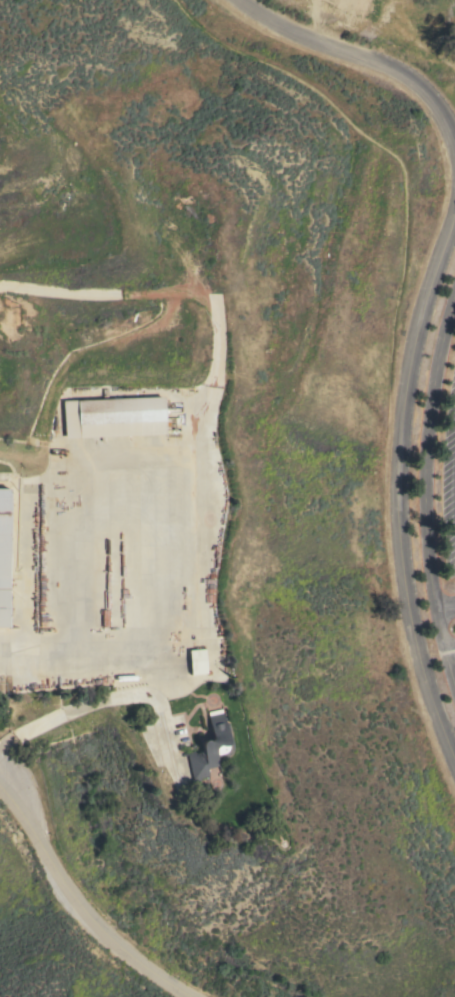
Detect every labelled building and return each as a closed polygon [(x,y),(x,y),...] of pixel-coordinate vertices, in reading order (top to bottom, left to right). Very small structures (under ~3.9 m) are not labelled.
[(164,396),(166,433),(65,438),(63,401),(164,396)] [(8,627),(0,627),(0,488),(10,488),(9,589),(8,627)] [(206,673),(190,675),(188,650),(204,648),(206,673)] [(187,755),(181,756),(181,753),(193,751),(193,752),(202,751),(201,746),(201,743),(203,741),(205,740),(209,741),(211,740),(212,737),(206,712),(220,709),(224,723),(227,723),(231,743),(232,746),(232,749),(230,753),(228,755),(225,757),(216,759),(218,765),(206,768),(208,776),(200,777),(200,779),(193,781),(187,755)]
